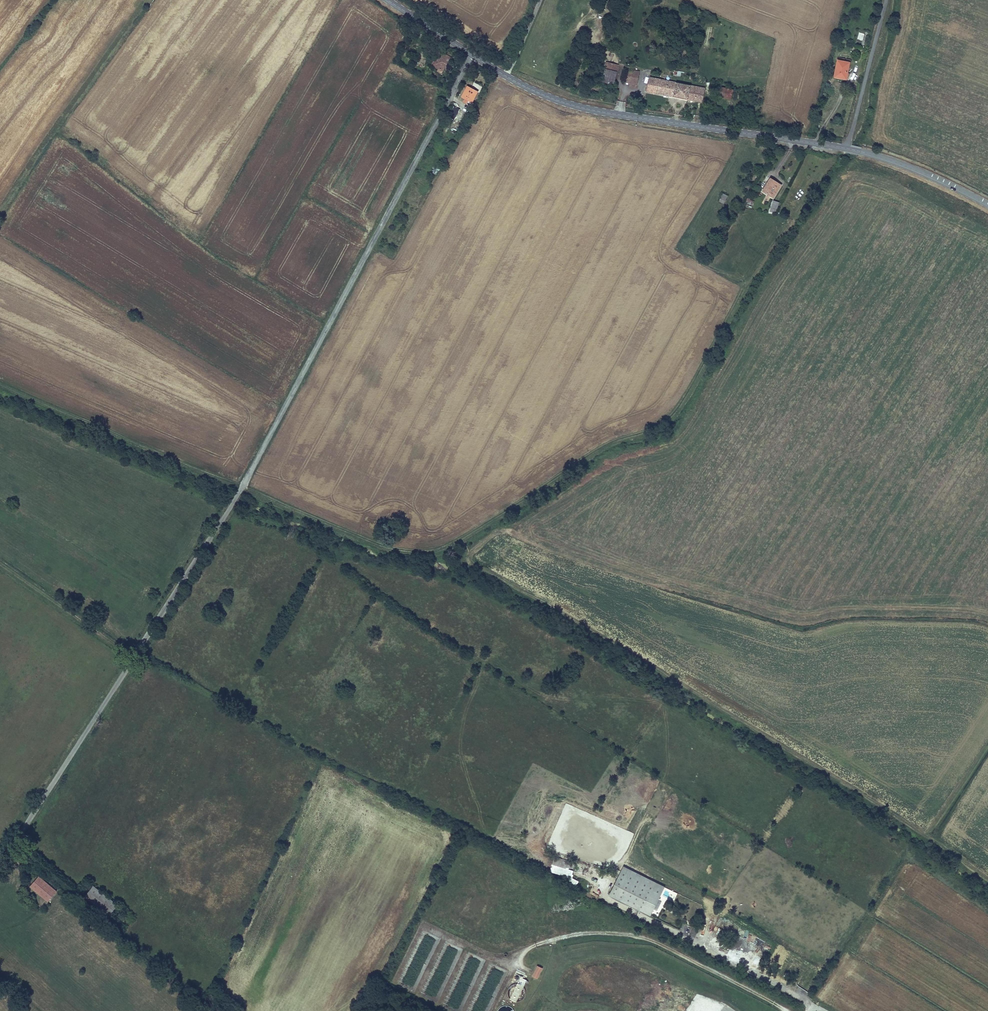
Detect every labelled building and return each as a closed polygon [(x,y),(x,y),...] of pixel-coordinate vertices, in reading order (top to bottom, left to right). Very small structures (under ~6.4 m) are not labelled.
[(449,56),(451,53),(440,47),(438,50),(449,56)] [(441,72),(449,56),(438,50),(431,62),(435,64),(438,66),(436,69),(441,72)] [(837,75),(847,78),(852,61),(842,58),(837,75)] [(617,65),(607,62),(606,69),(616,71),(617,65)] [(636,87),(640,70),(628,67),(626,78),(631,79),(630,86),(636,87)] [(606,69),(603,81),(614,83),(616,71),(606,69)] [(660,93),(663,79),(650,76),(647,90),(660,93)] [(669,95),(673,96),(675,81),(663,79),(660,93),(665,94),(666,89),(671,90),(669,95)] [(673,96),(688,99),(688,98),(691,84),(675,81),(673,96)] [(691,84),(688,98),(702,101),(702,97),(697,96),(700,86),(691,84)] [(731,98),(733,87),(720,84),(718,95),(731,98)] [(461,95),(471,100),(476,90),(467,85),(461,95)] [(453,104),(450,109),(457,113),(459,108),(453,104)] [(457,113),(450,109),(443,122),(448,125),(452,117),(454,118),(457,113)] [(762,190),(772,196),(779,184),(769,177),(762,190)] [(721,193),(718,200),(723,202),(726,195),(721,193)] [(768,210),(774,212),(777,200),(771,199),(768,210)] [(604,842),(608,837),(601,831),(597,836),(604,842)] [(574,863),(554,856),(549,871),(569,878),(574,863)] [(650,915),(664,886),(623,867),(609,895),(650,915)] [(57,891),(40,876),(36,880),(30,887),(48,902),(57,891)] [(97,907),(106,896),(93,886),(84,897),(97,907)] [(97,907),(108,916),(117,905),(112,901),(106,896),(97,907)] [(105,920),(108,916),(97,907),(94,912),(105,920)] [(536,980),(542,969),(536,966),(531,977),(536,980)]
